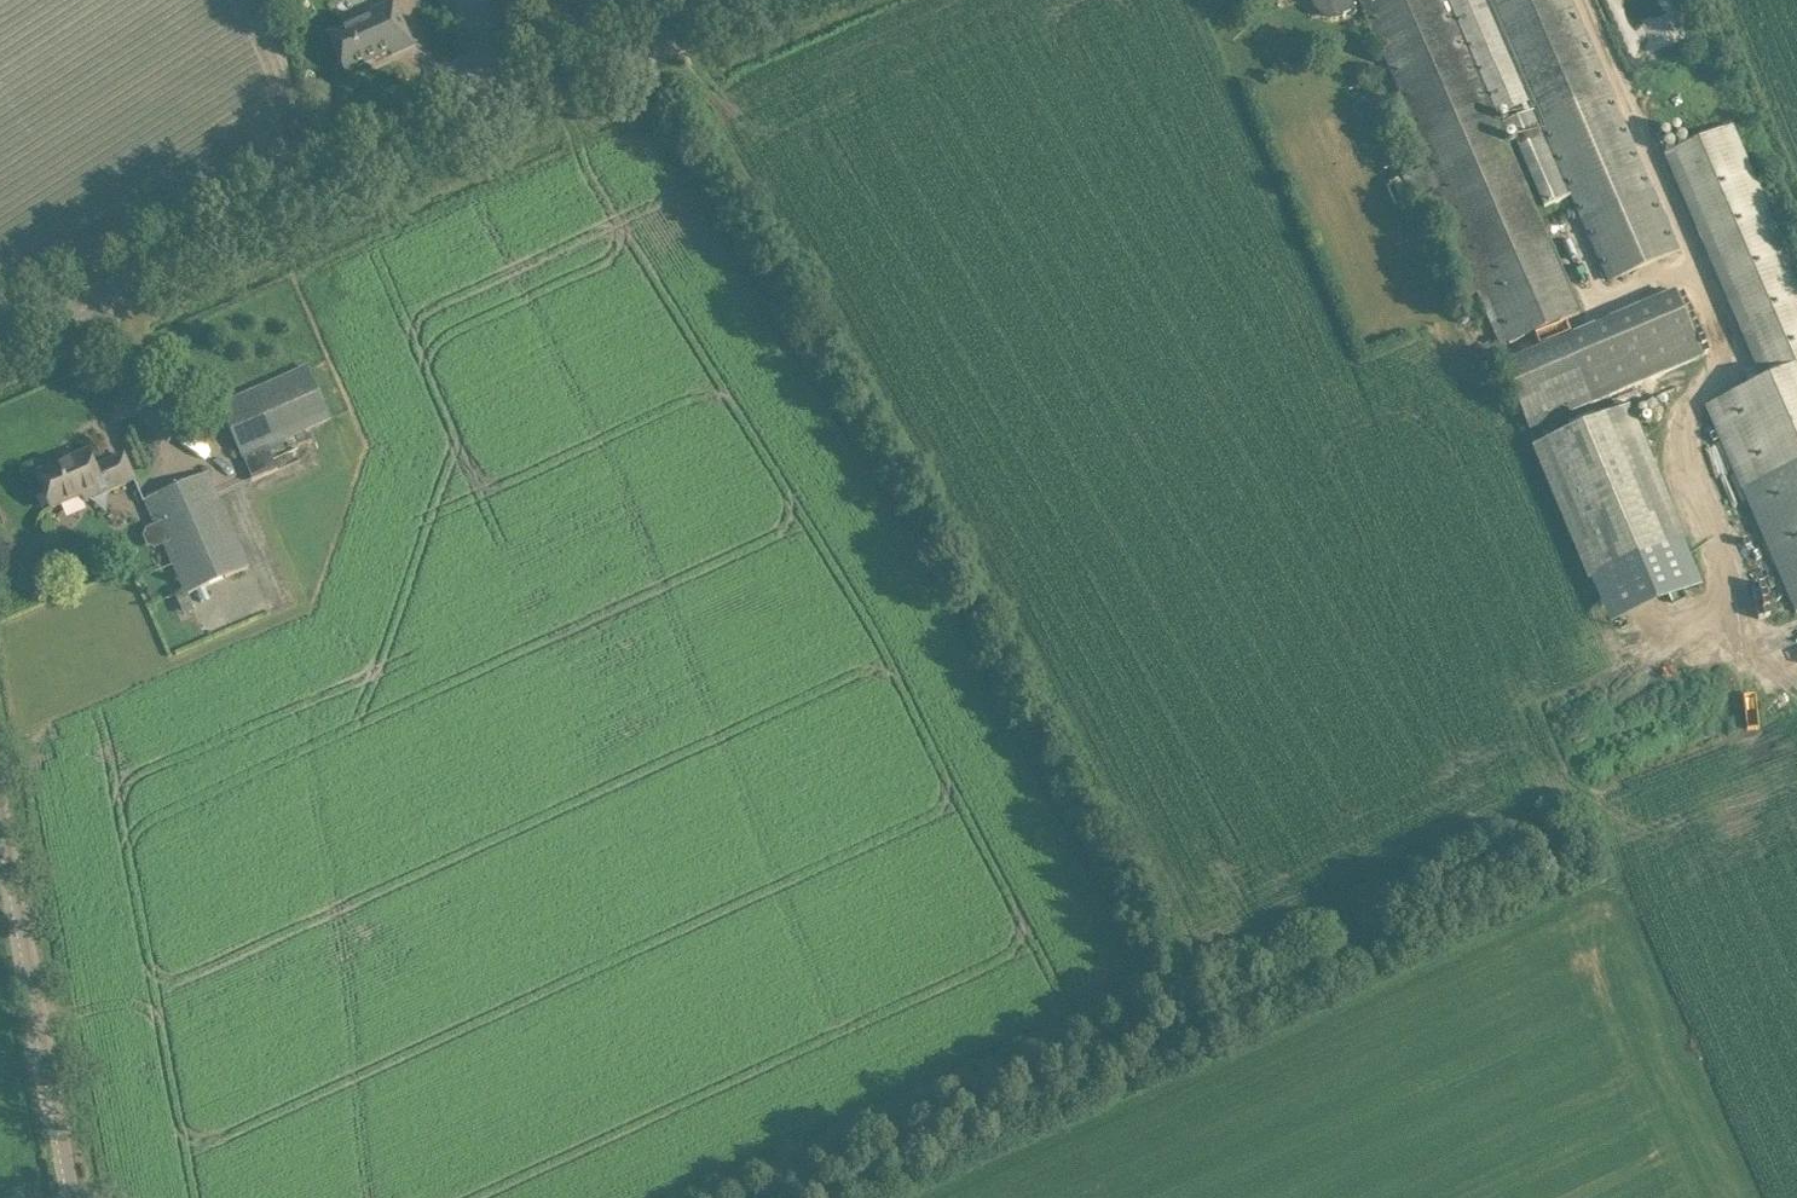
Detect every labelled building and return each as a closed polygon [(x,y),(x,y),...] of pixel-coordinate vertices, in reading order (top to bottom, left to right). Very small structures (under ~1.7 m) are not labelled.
[(1311,2),(1312,4),(1312,6),(1313,8),(1315,10),(1316,12),(1318,14),(1319,15),(1321,16),(1323,17),(1325,18),(1328,19),(1330,20),(1332,20),(1334,20),(1337,20),(1341,19),(1342,18),(1342,16),(1355,10),(1352,2),(1357,0),(1311,0),(1311,2)] [(1430,204),(1421,208),(1427,222),(1436,218),(1444,237),(1438,239),(1462,298),(1478,292),(1499,346),(1509,342),(1510,344),(1581,315),(1504,137),(1512,133),(1544,208),(1571,196),(1608,283),(1679,253),(1570,0),(1362,0),(1436,171),(1426,175),(1436,198),(1429,201),(1430,204)] [(329,37),(335,50),(345,72),(392,51),(393,54),(413,45),(394,3),(374,12),(376,16),(329,37)] [(1707,405),(1796,612),(1796,611),(1796,274),(1733,126),(1664,155),(1762,381),(1707,405)] [(1703,356),(1676,292),(1502,365),(1529,429),(1703,356)] [(251,480),(251,482),(278,470),(268,447),(331,419),(308,367),(220,406),(242,458),(244,457),(253,479),(251,480)] [(1684,541),(1629,410),(1533,450),(1588,581),(1684,541)] [(135,480),(125,455),(95,468),(88,453),(36,475),(51,510),(83,496),(86,501),(135,480)] [(146,500),(187,595),(248,568),(207,473),(146,500)]
